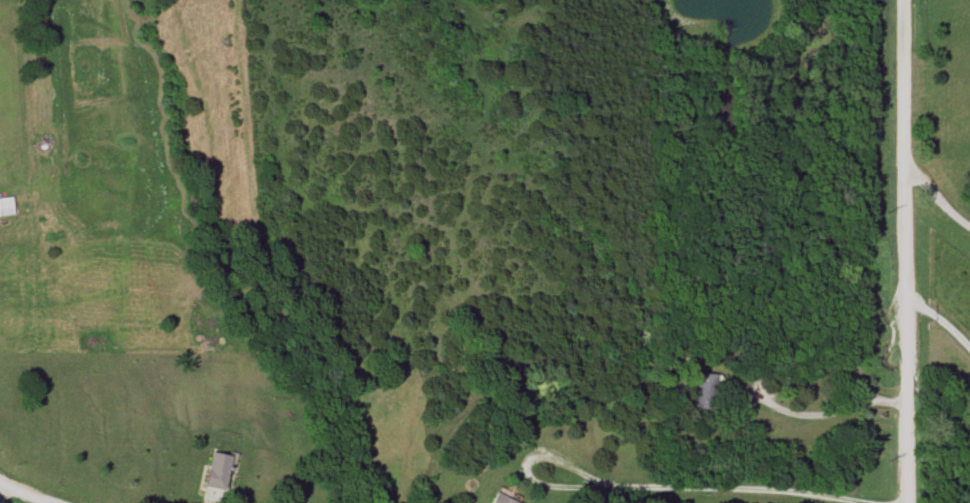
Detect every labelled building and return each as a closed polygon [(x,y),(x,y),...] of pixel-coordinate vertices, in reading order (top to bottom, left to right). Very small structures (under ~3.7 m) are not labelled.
[(12,216),(12,197),(0,198),(0,216),(12,216)] [(690,407),(711,409),(715,375),(694,373),(690,407)] [(198,484),(218,490),(228,457),(208,451),(198,484)]
